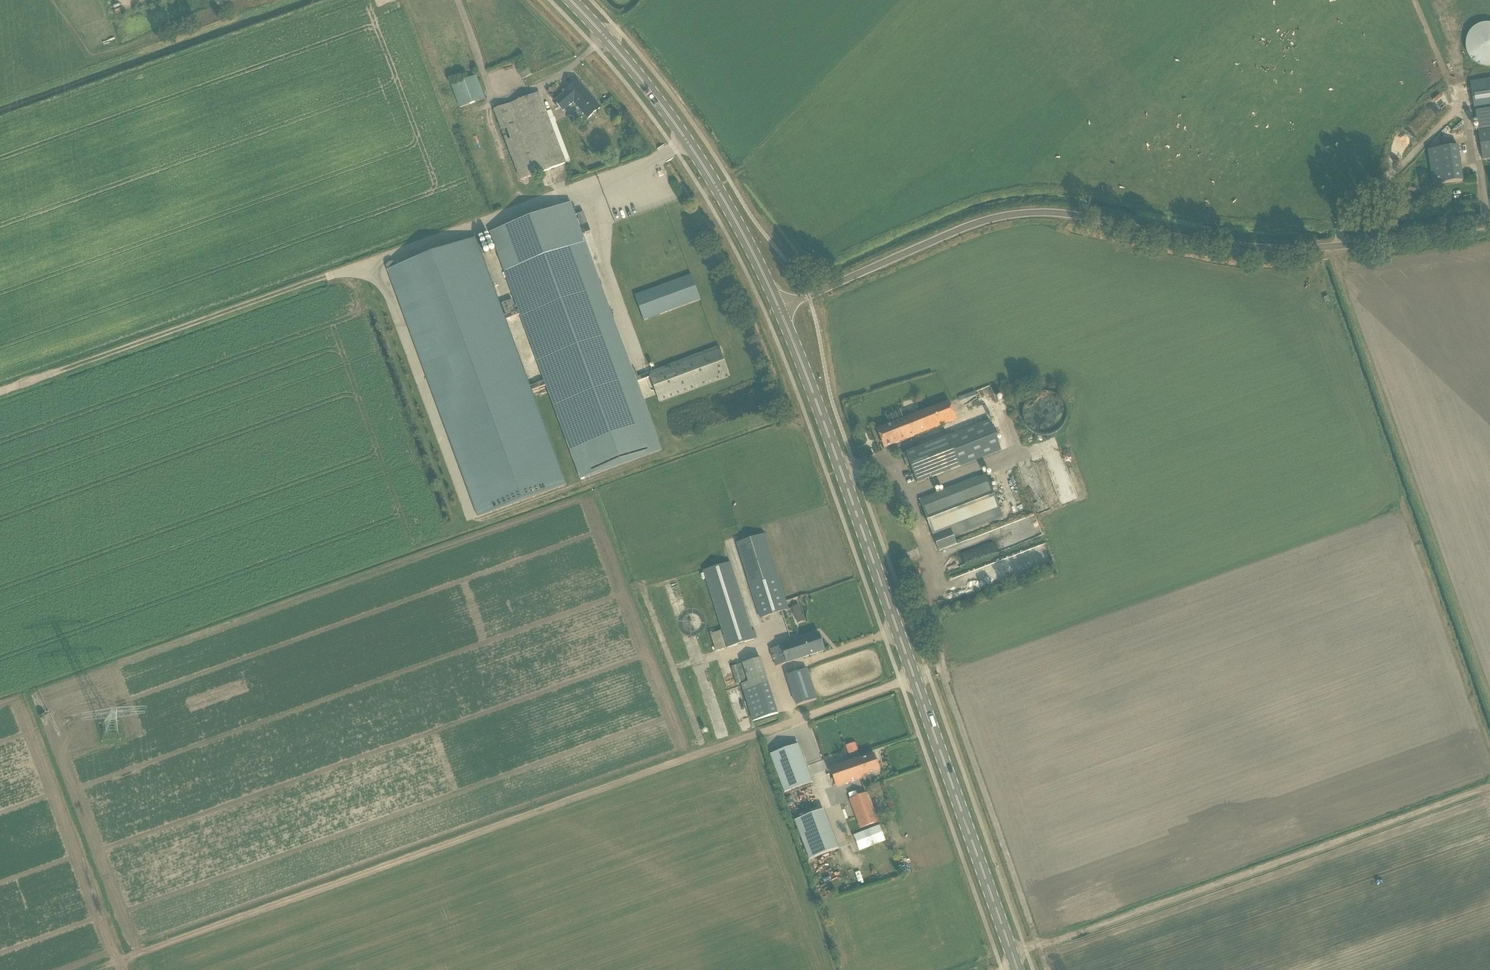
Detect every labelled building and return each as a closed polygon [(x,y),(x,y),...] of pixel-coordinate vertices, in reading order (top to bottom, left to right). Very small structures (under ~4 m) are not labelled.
[(1489,65),(1489,25),(1469,24),(1468,64),(1489,65)] [(485,99),(476,76),(451,86),(460,109),(485,99)] [(1470,83),(1481,150),(1483,160),(1489,159),(1489,80),(1470,83)] [(575,102),(584,113),(589,118),(601,108),(578,81),(554,101),(563,112),(575,102)] [(566,163),(547,112),(544,104),(540,93),(494,111),(493,111),(496,118),(514,112),(530,155),(513,161),(520,181),(531,177),(566,164),(566,163)] [(1431,184),(1461,180),(1457,145),(1427,148),(1431,184)] [(662,449),(643,400),(583,235),(582,232),(580,227),(576,216),(572,204),(572,203),(570,203),(556,209),(491,232),(491,233),(502,262),(520,311),(517,312),(513,300),(502,304),(506,316),(504,316),(475,238),(395,267),(388,270),(479,518),(566,486),(532,391),(547,386),(581,479),(662,449)] [(581,227),(588,224),(584,213),(577,215),(581,227)] [(644,293),(635,296),(645,322),(701,300),(691,276),(691,275),(644,293)] [(665,367),(649,373),(650,377),(657,395),(660,403),(730,377),(721,353),(719,347),(665,367)] [(951,402),(887,427),(877,431),(884,448),(894,445),(958,419),(951,402)] [(1001,451),(990,421),(902,455),(907,466),(910,465),(917,483),(1001,451)] [(920,501),(935,542),(939,551),(957,544),(953,535),(1003,516),(987,475),(920,501)] [(760,619),(789,610),(765,535),(736,544),(760,619)] [(753,632),(731,563),(703,572),(711,598),(714,607),(722,631),(710,635),(716,652),(755,640),(755,639),(757,638),(755,631),(753,632)] [(792,608),(795,615),(802,613),(800,605),(792,608)] [(777,667),(816,654),(825,651),(819,634),(810,637),(771,650),(777,667)] [(771,691),(761,659),(742,664),(748,682),(741,684),(746,699),(771,691)] [(808,669),(786,676),(796,707),(817,699),(808,669)] [(799,745),(770,756),(784,794),(813,783),(799,745)] [(860,759),(851,762),(831,768),(837,787),(857,780),(867,777),(866,776),(880,771),(875,755),(861,760),(860,759)] [(865,794),(861,795),(849,800),(850,800),(861,830),(880,822),(877,816),(868,793),(865,794)] [(823,810),(799,819),(795,821),(810,860),(839,849),(824,810),(823,810)] [(880,826),(854,836),(860,851),(886,841),(880,826)]
